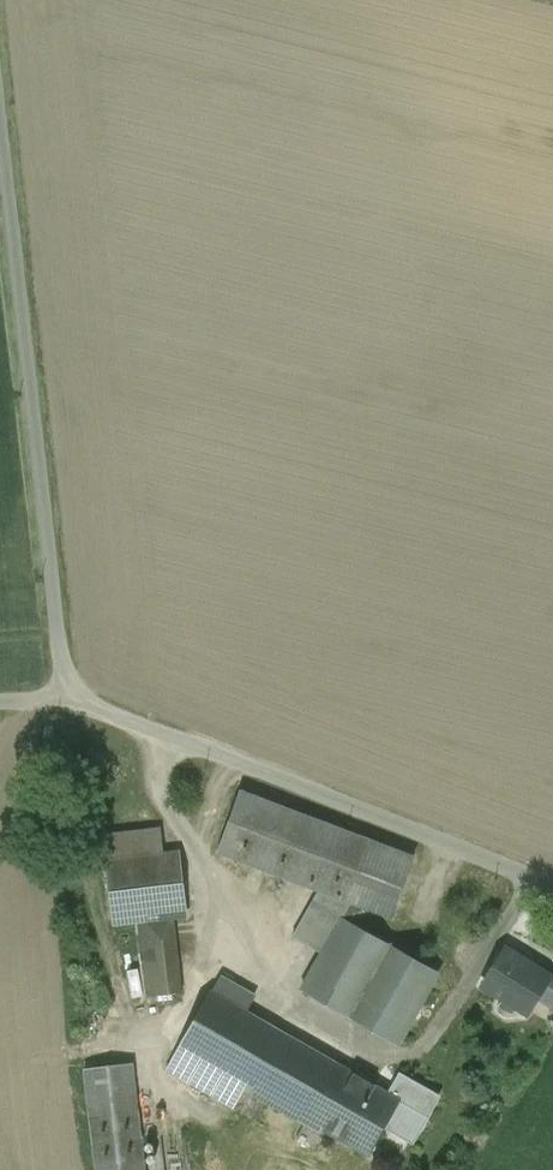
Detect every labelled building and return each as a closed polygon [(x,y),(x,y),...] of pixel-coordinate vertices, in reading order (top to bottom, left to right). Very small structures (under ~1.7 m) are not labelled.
[(372,840),(243,789),(219,851),(347,901),(372,840)] [(178,854),(108,862),(115,922),(185,914),(178,854)] [(437,973),(343,918),(301,991),(396,1045),(437,973)] [(173,920),(138,924),(146,998),(182,993),(173,920)] [(550,977),(506,950),(483,987),(527,1014),(538,997),(549,978),(550,977)] [(549,978),(538,997),(552,1006),(552,981),(549,978)] [(299,1044),(210,993),(179,1046),(247,1085),(323,1128),(353,1074),(300,1044),(299,1044)] [(247,1085),(179,1046),(167,1068),(234,1106),(247,1085)] [(84,1069),(96,1169),(144,1169),(132,1064),(84,1069)] [(389,1095),(353,1074),(323,1128),(369,1155),(385,1127),(412,1142),(438,1097),(400,1075),(389,1095)]
